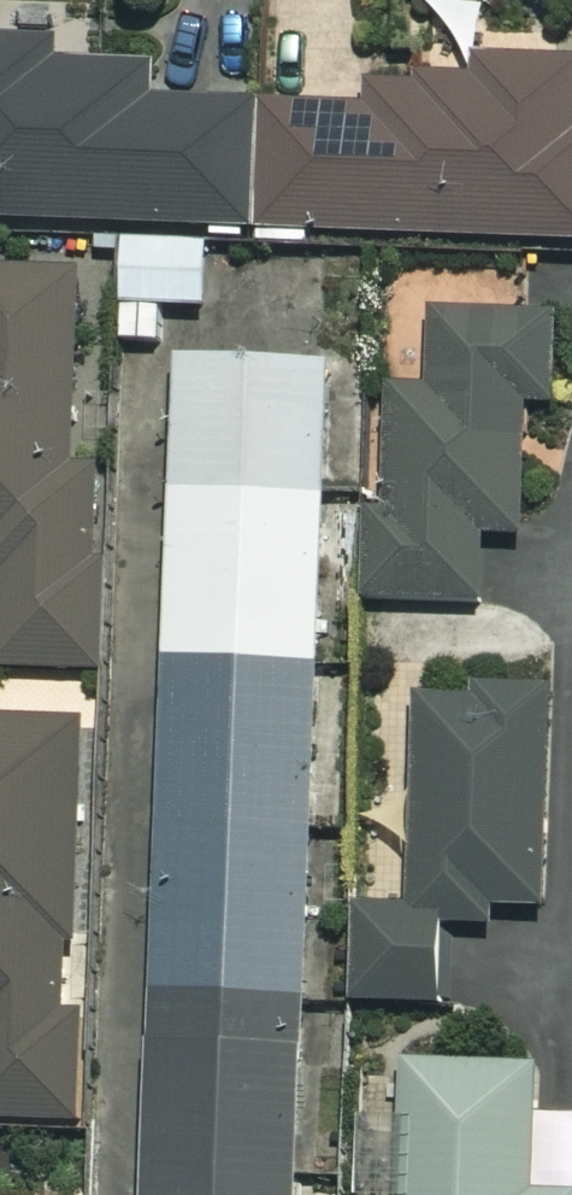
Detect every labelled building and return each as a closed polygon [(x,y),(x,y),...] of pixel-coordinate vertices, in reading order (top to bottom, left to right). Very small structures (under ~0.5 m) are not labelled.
[(258,107),(148,105),(149,69),(51,67),(52,45),(0,44),(0,223),(208,228),(208,238),(256,239),(258,107)] [(256,239),(571,246),(571,64),(469,62),(468,82),(368,80),(367,109),(258,107),(256,239)] [(116,246),(114,346),(162,348),(163,313),(206,313),(208,248),(116,246)] [(0,271),(0,672),(97,672),(98,471),(80,471),(82,271),(0,271)] [(554,316),(429,315),(428,393),(382,393),(381,498),(361,498),(360,603),(477,604),(478,535),(518,536),(520,405),(553,405),(554,316)] [(329,372),(177,366),(142,1194),(294,1194),(329,372)] [(409,696),(411,911),(352,911),(353,1013),(437,1013),(436,922),(540,921),(540,872),(571,872),(571,695),(409,696)] [(0,723),(0,1126),(78,1127),(81,724),(0,723)] [(405,1064),(401,1194),(571,1194),(571,1119),(531,1118),(533,1068),(405,1064)]
